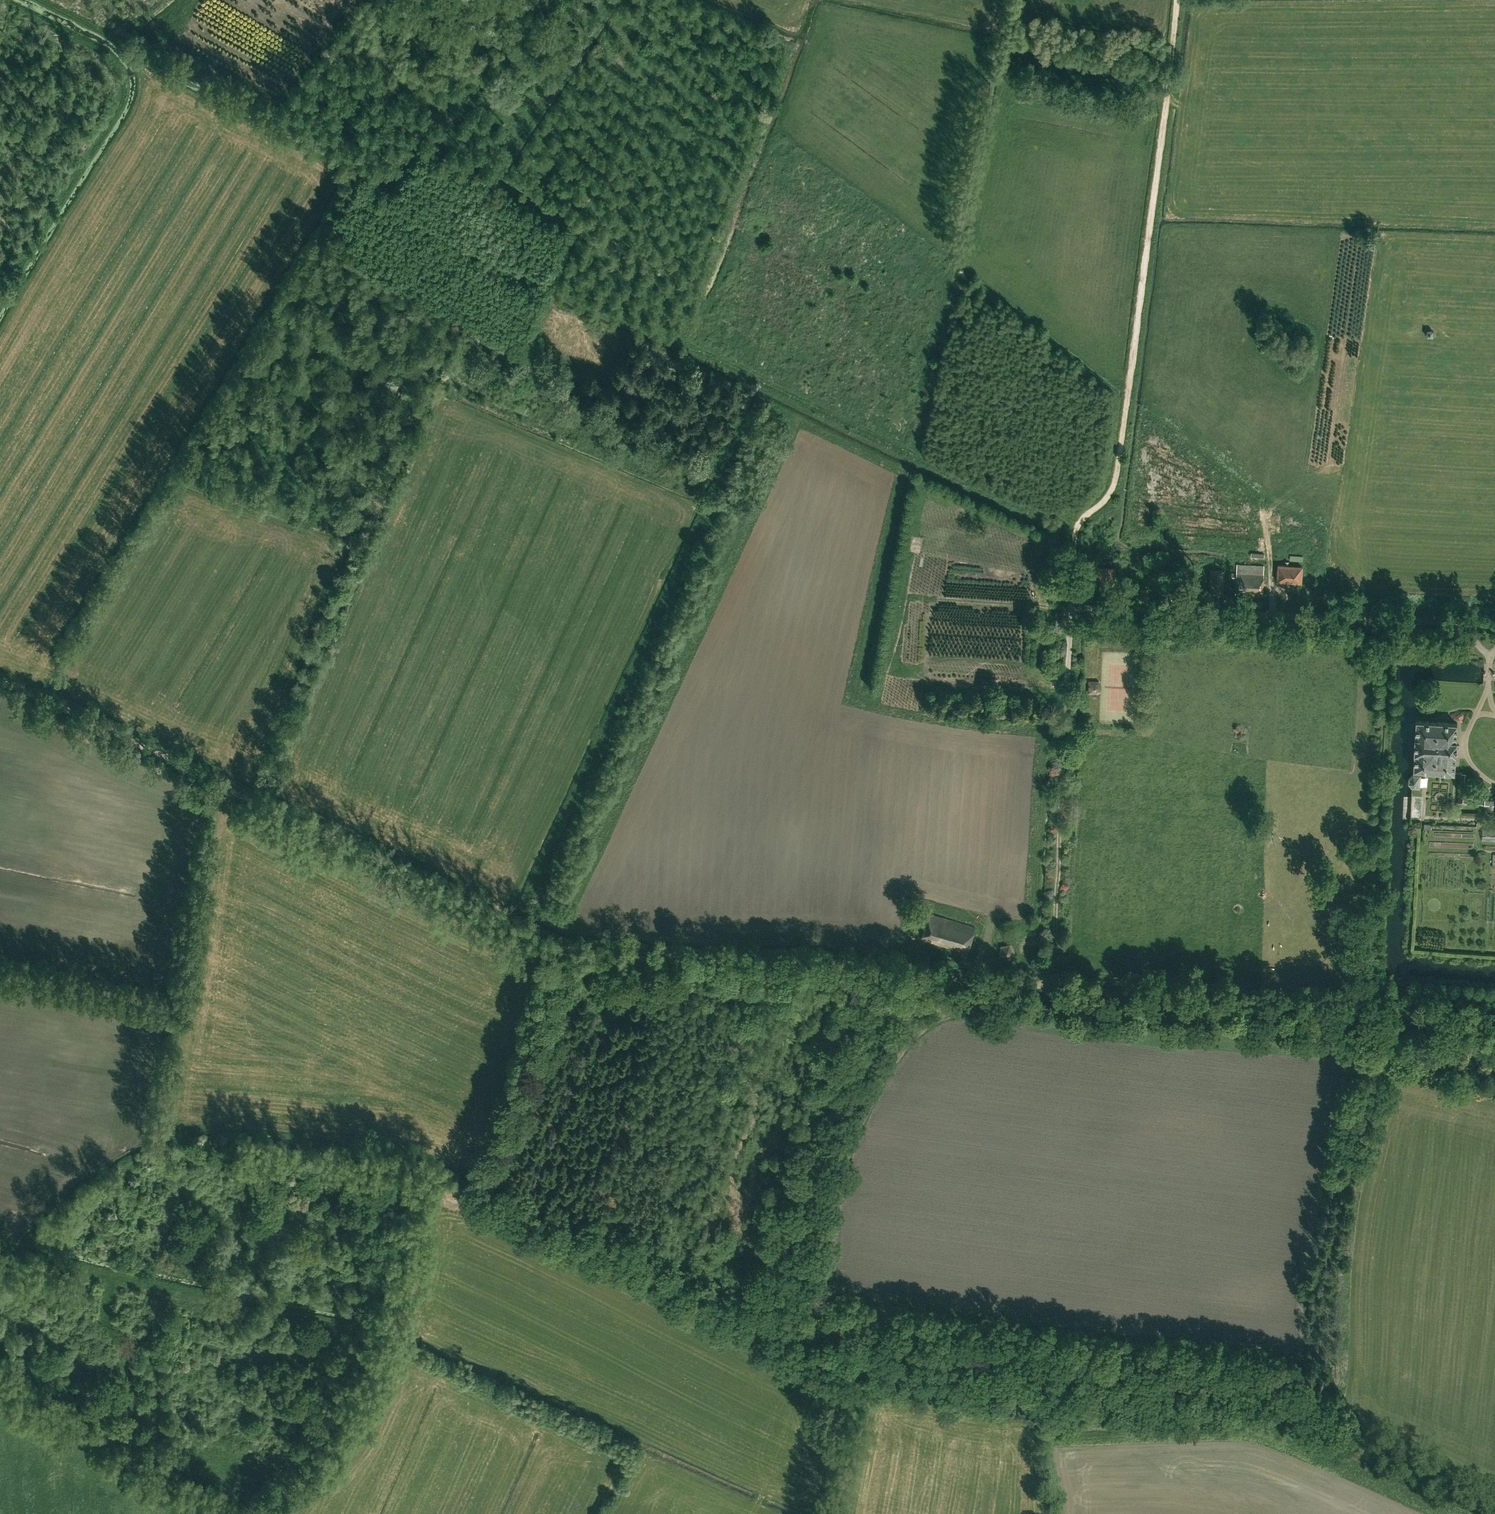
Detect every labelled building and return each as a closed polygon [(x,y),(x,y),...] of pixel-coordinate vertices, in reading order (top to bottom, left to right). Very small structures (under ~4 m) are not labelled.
[(1277,580),(1301,582),(1301,566),(1278,565),(1277,580)] [(1223,594),(1224,569),(1211,569),(1210,593),(1223,594)] [(1235,594),(1262,595),(1263,571),(1236,570),(1235,594)] [(1413,770),(1413,774),(1408,778),(1408,784),(1412,788),(1418,788),(1421,784),(1422,779),(1419,775),(1419,770),(1454,772),(1457,722),(1416,720),(1413,770)] [(1468,791),(1465,790),(1458,790),(1457,803),(1468,804),(1468,791)] [(1486,799),(1485,804),(1487,804),(1487,810),(1494,810),(1494,800),(1486,799)] [(1490,833),(1494,831),(1494,815),(1486,818),(1490,833)] [(921,940),(967,952),(974,926),(929,914),(921,940)]
